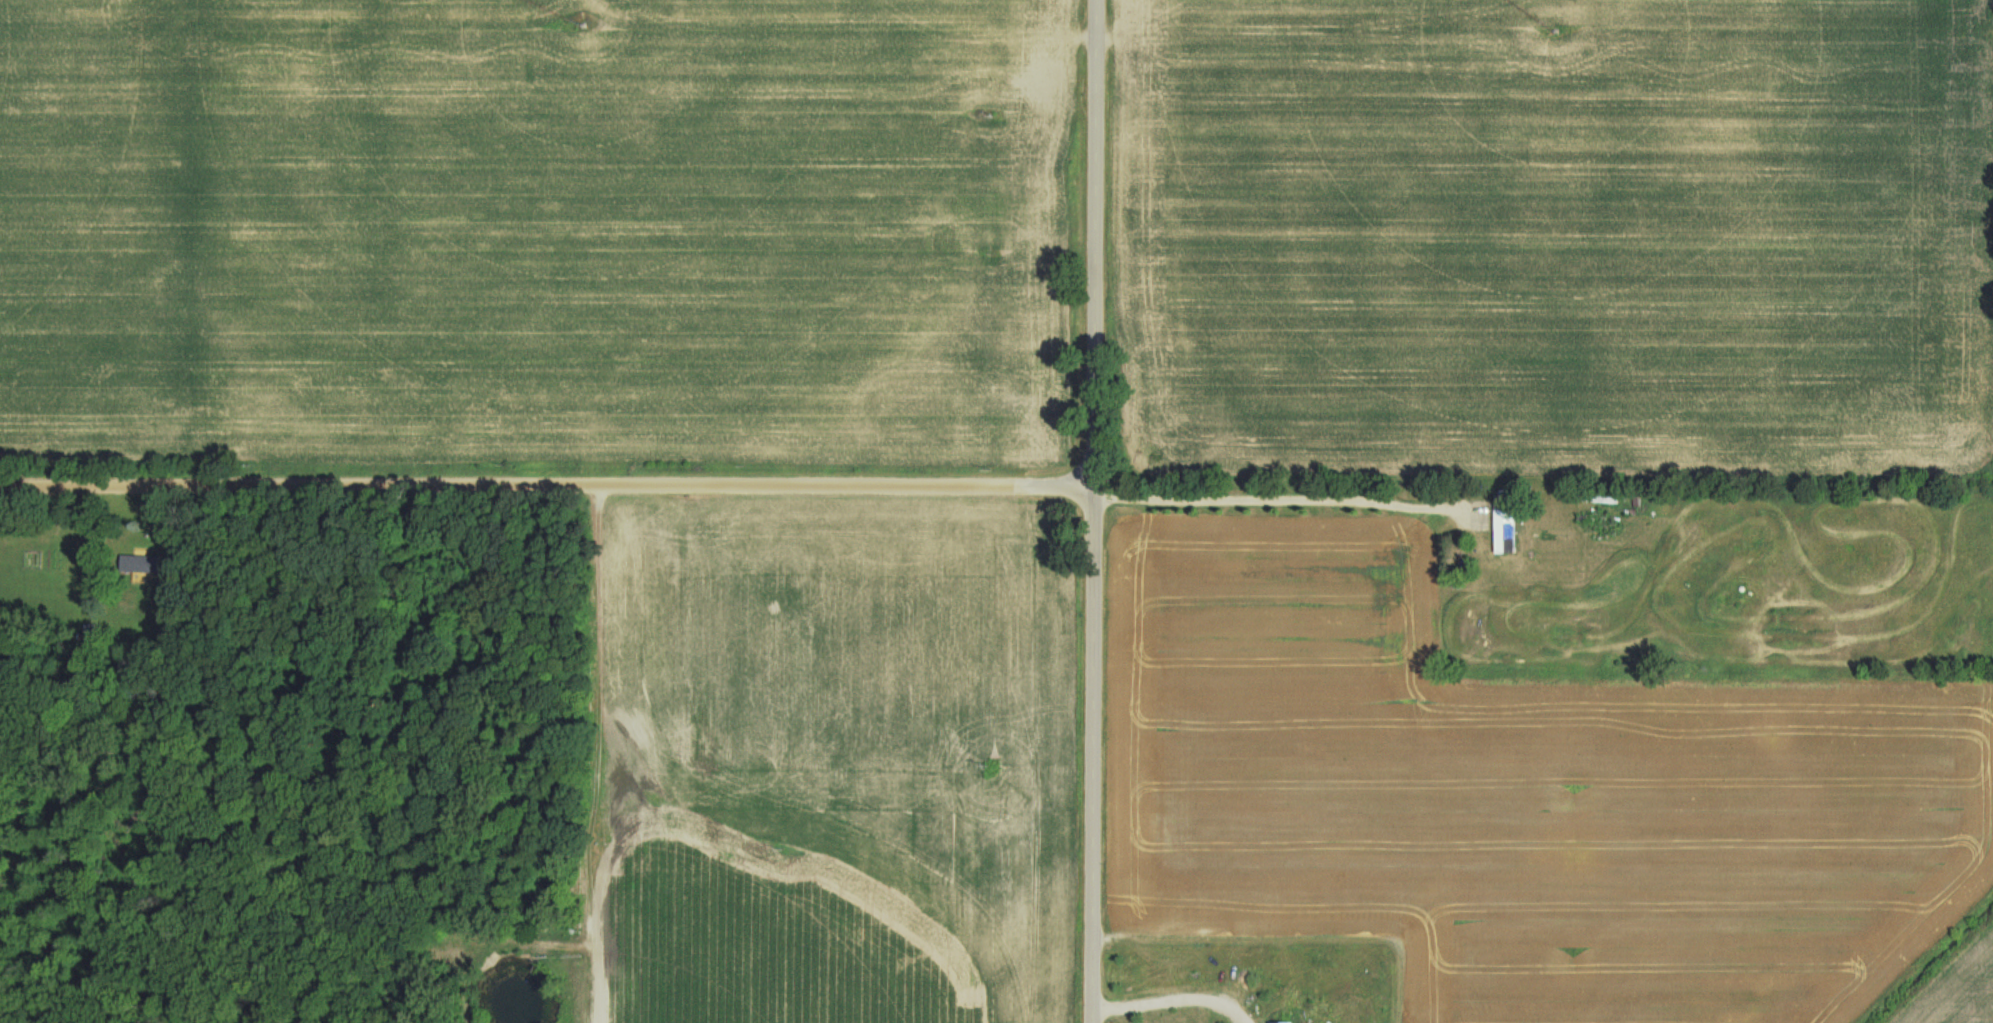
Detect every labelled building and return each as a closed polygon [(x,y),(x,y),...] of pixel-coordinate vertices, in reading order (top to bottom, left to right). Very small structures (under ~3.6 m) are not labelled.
[(1492,553),(1513,553),(1514,522),(1493,522),(1492,553)] [(163,570),(163,555),(127,556),(127,571),(163,570)]
